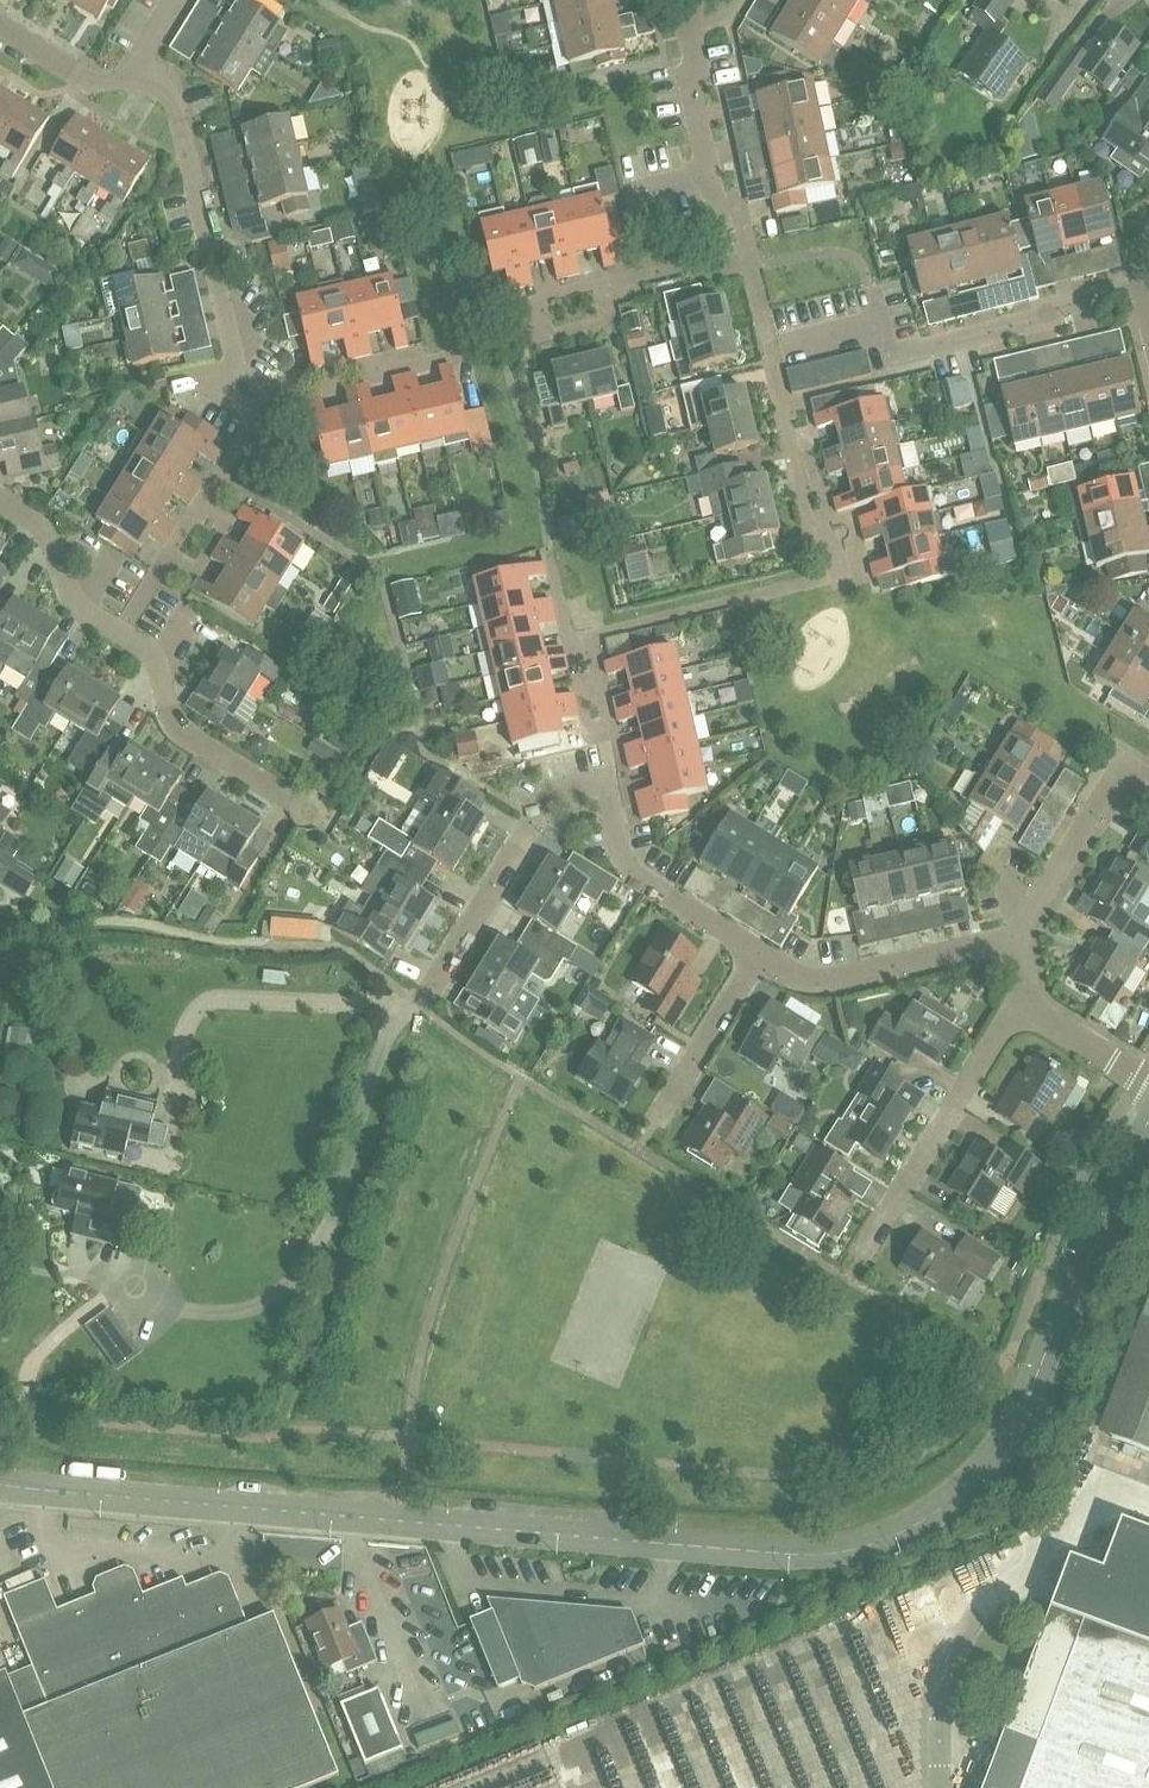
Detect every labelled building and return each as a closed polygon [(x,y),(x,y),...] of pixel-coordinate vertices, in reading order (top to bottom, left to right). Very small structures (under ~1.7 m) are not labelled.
[(73,4),(99,20),(107,6),(113,10),(119,0),(76,0),(73,4)] [(266,48),(274,53),(275,51),(286,33),(278,28),(280,25),(247,4),(250,0),(218,0),(233,10),(226,22),(266,48)] [(555,3),(560,24),(615,11),(613,0),(568,0),(555,3)] [(763,0),(757,0),(746,19),(766,32),(780,10),(763,0)] [(780,10),(786,0),(763,0),(780,10)] [(812,0),(793,0),(785,13),(832,43),(846,21),(812,0)] [(858,0),(812,0),(846,21),(859,0),(858,0)] [(1012,0),(981,0),(975,9),(997,22),(1012,0)] [(226,22),(198,4),(191,14),(220,32),(212,44),(252,70),(266,48),(226,22)] [(620,31),(615,11),(560,24),(565,45),(620,31)] [(634,28),(653,24),(650,12),(632,17),(634,28)] [(832,43),(785,13),(771,35),(818,65),(832,43)] [(655,33),(653,24),(634,28),(636,37),(655,33)] [(1108,90),(1139,45),(1110,25),(1087,57),(1076,50),(1027,121),(1038,128),(1078,70),(1108,90)] [(212,44),(184,26),(177,37),(206,54),(198,67),(238,93),(252,70),(212,44)] [(625,52),(620,31),(565,45),(570,65),(596,59),(625,52)] [(1000,101),(1028,59),(988,32),(960,73),(1000,101)] [(625,52),(596,59),(598,68),(627,62),(625,52)] [(1134,70),(1122,86),(1113,99),(1116,101),(1126,88),(1131,92),(1142,76),(1134,70)] [(747,125),(818,109),(813,83),(792,88),(789,74),(766,79),(769,93),(757,95),(761,111),(745,114),(747,125)] [(1147,81),(1129,107),(1130,107),(1106,140),(1148,170),(1148,83),(1147,81)] [(1,88),(0,90),(0,144),(26,103),(1,88)] [(0,144),(0,146),(15,155),(11,163),(7,161),(1,171),(12,179),(50,118),(26,103),(0,144)] [(818,109),(747,125),(750,135),(765,131),(769,146),(824,134),(818,109)] [(58,201),(75,173),(102,131),(76,115),(50,157),(67,167),(62,175),(59,173),(52,184),(55,186),(49,195),(58,201)] [(249,156),(296,145),(289,119),(243,130),(247,145),(214,153),(217,164),(249,156)] [(126,146),(102,131),(75,173),(91,183),(87,190),(83,188),(77,199),(88,206),(100,188),(126,146)] [(824,134),(769,146),(772,161),(756,165),(758,175),(829,159),(824,134)] [(517,139),(521,156),(521,158),(540,153),(539,152),(536,138),(535,135),(517,139)] [(249,156),(253,170),(220,178),(223,190),(256,182),(255,182),(302,170),(296,145),(249,156)] [(126,146),(100,188),(116,198),(111,206),(108,203),(101,214),(113,221),(150,161),(126,146)] [(488,150),(454,158),(457,171),(491,163),(488,150)] [(835,185),(829,159),(758,175),(760,185),(776,181),(779,196),(773,197),(776,213),(808,206),(804,192),(835,185)] [(255,182),(256,182),(259,196),(226,204),(229,215),(283,202),(286,216),(311,210),(302,170),(255,182)] [(1101,182),(1076,189),(1090,244),(1116,237),(1101,182)] [(1090,244),(1076,189),(1051,196),(1064,251),(1090,244)] [(601,196),(576,202),(588,253),(600,250),(604,269),(617,266),(614,253),(625,250),(620,231),(609,233),(605,216),(612,215),(607,195),(601,196)] [(1064,251),(1051,196),(1025,202),(1039,257),(1064,251)] [(588,253),(576,202),(553,208),(568,277),(581,274),(576,255),(588,253)] [(553,208),(529,213),(541,264),(553,261),(557,280),(568,277),(553,208)] [(541,264),(529,213),(505,219),(521,288),(533,285),(529,266),(541,264)] [(983,223),(1004,308),(1015,305),(1009,282),(1007,275),(1023,271),(1008,216),(983,223)] [(521,288),(505,219),(481,224),(493,275),(505,272),(510,290),(521,288)] [(983,223),(958,230),(972,284),(987,280),(988,287),(989,287),(995,310),(1004,308),(983,223)] [(972,284),(958,230),(933,236),(946,291),(947,290),(950,302),(949,302),(954,321),(965,318),(960,299),(957,288),(972,284)] [(946,291),(933,236),(907,243),(922,297),(946,291)] [(269,244),(273,258),(286,255),(282,241),(269,244)] [(1092,251),(1097,274),(1122,267),(1116,245),(1092,251)] [(38,251),(29,265),(58,282),(67,268),(38,251)] [(1092,251),(1066,258),(1072,280),(1097,274),(1092,251)] [(1072,280),(1066,258),(1040,264),(1041,266),(1034,268),(1038,286),(1045,284),(1046,286),(1072,280)] [(200,297),(199,291),(198,286),(165,293),(162,278),(138,284),(135,272),(113,277),(101,280),(110,318),(115,316),(121,315),(168,304),(168,305),(200,297)] [(368,283),(380,333),(392,330),(396,349),(409,346),(392,277),(368,283)] [(380,333),(368,283),(344,288),(361,357),(372,355),(368,336),(380,333)] [(361,357),(344,288),(321,294),(333,344),(344,342),(349,360),(361,357)] [(685,339),(730,329),(723,299),(693,306),(689,289),(664,295),(671,325),(681,322),(685,339)] [(333,344),(321,294),(296,299),(313,369),(325,366),(321,347),(333,344)] [(954,321),(949,302),(940,304),(945,323),(954,321)] [(121,315),(115,316),(119,332),(125,331),(127,341),(174,330),(174,331),(206,323),(204,311),(171,319),(168,305),(168,304),(121,315)] [(685,339),(671,342),(680,381),(695,377),(693,369),(737,359),(730,329),(685,339)] [(12,340),(1,330),(0,331),(0,354),(12,340)] [(177,345),(174,331),(174,330),(127,341),(133,367),(212,348),(209,337),(177,345)] [(1110,334),(1115,356),(1125,353),(1120,331),(1110,334)] [(630,353),(643,350),(648,348),(644,332),(626,337),(630,353)] [(30,421),(23,391),(22,391),(15,362),(30,346),(17,335),(0,354),(0,374),(3,376),(4,374),(9,394),(0,396),(0,429),(30,422),(30,421)] [(1114,422),(1101,368),(1087,371),(1079,341),(1069,344),(1090,428),(1114,422)] [(1066,376),(1051,380),(1064,434),(1090,428),(1069,344),(1059,346),(1066,376)] [(643,350),(630,353),(641,396),(654,393),(643,350)] [(852,354),(858,379),(871,376),(865,351),(852,354)] [(1029,353),(1019,355),(1040,440),(1064,434),(1051,380),(1037,383),(1035,376),(1029,353)] [(580,360),(590,402),(617,395),(621,412),(635,409),(630,386),(616,389),(608,354),(580,360)] [(858,379),(852,354),(839,357),(845,382),(858,379)] [(1040,440),(1019,355),(1009,358),(1015,381),(1014,381),(1016,388),(1001,392),(1014,446),(1040,440)] [(839,357),(826,361),(832,385),(845,382),(839,357)] [(590,402),(580,360),(552,367),(553,372),(533,376),(539,401),(547,399),(548,406),(547,406),(553,429),(567,425),(563,408),(590,402)] [(832,385),(826,361),(813,364),(819,388),(832,385)] [(1101,368),(1114,422),(1141,416),(1127,361),(1101,368)] [(813,364),(800,367),(806,391),(819,388),(813,364)] [(444,387),(432,390),(444,440),(446,447),(470,441),(468,434),(467,430),(464,415),(463,414),(462,408),(459,395),(452,365),(439,368),(444,387)] [(806,391),(800,367),(786,370),(792,395),(806,391)] [(416,374),(404,377),(420,446),(444,440),(432,390),(420,392),(416,374)] [(397,398),(385,401),(397,451),(420,446),(404,377),(392,379),(397,398)] [(709,427),(751,416),(744,389),(702,399),(699,383),(680,387),(691,431),(709,426),(709,427)] [(369,385),(357,388),(373,457),(397,451),(385,401),(373,403),(369,385)] [(373,457),(357,388),(345,390),(349,409),(338,412),(349,462),(373,457)] [(839,436),(889,424),(883,400),(861,405),(857,389),(811,401),(817,429),(836,424),(839,436)] [(349,462),(338,412),(326,415),(321,396),(309,399),(325,468),(349,462)] [(464,415),(467,430),(468,434),(488,429),(483,409),(463,414),(464,415)] [(149,437),(193,464),(199,454),(215,464),(222,453),(211,446),(218,433),(189,415),(181,427),(162,415),(149,437)] [(751,416),(709,427),(716,454),(695,459),(699,476),(720,471),(716,454),(758,444),(751,416)] [(30,421),(30,422),(0,429),(0,462),(24,457),(28,473),(59,466),(55,448),(41,451),(34,420),(30,421)] [(889,424),(839,436),(842,448),(823,452),(826,464),(895,448),(889,424)] [(193,464),(149,437),(136,457),(196,495),(203,484),(186,474),(193,464)] [(911,468),(927,467),(925,442),(909,444),(911,468)] [(901,471),(895,448),(826,464),(829,476),(847,471),(850,483),(901,471)] [(136,457),(123,478),(167,505),(174,495),(190,505),(196,495),(136,457)] [(743,465),(720,471),(699,476),(697,476),(701,493),(703,499),(709,497),(714,518),(730,514),(730,515),(772,505),(765,477),(747,481),(743,465)] [(1048,476),(1051,487),(1071,481),(1069,470),(1048,476)] [(901,471),(850,483),(853,495),(834,500),(837,512),(876,503),(875,502),(906,495),(906,494),(901,471)] [(1051,487),(1048,476),(1027,481),(1031,492),(1051,487)] [(1148,502),(1148,483),(1144,484),(1142,487),(1143,491),(1136,492),(1132,477),(1078,491),(1084,518),(1139,504),(1139,505),(1146,503),(1146,502),(1148,502)] [(123,478),(110,499),(171,536),(177,526),(161,516),(167,505),(123,478)] [(875,502),(876,503),(878,514),(860,518),(862,530),(936,513),(930,488),(906,494),(906,495),(875,502)] [(988,520),(1015,509),(1009,495),(982,506),(988,520)] [(171,536),(110,499),(97,520),(107,526),(100,537),(124,552),(131,541),(141,547),(148,536),(164,546),(171,536)] [(1145,529),(1139,505),(1139,504),(1084,518),(1090,542),(1145,529)] [(779,532),(772,505),(730,515),(737,542),(713,547),(717,564),(747,557),(774,551),(770,534),(779,532)] [(442,539),(437,515),(434,506),(412,511),(418,532),(420,532),(423,544),(442,539)] [(248,538),(292,566),(305,544),(244,507),(238,518),(254,528),(248,538)] [(391,533),(390,527),(389,525),(388,526),(383,508),(368,512),(373,530),(375,529),(377,531),(386,530),(387,534),(391,533)] [(936,513),(862,530),(865,542),(884,537),(887,549),(937,537),(944,535),(938,512),(936,513)] [(445,513),(437,515),(442,539),(450,537),(448,531),(459,528),(456,514),(446,517),(445,513)] [(390,527),(391,533),(395,551),(419,545),(413,521),(390,527)] [(1090,542),(1096,568),(1107,565),(1111,581),(1147,572),(1144,556),(1148,555),(1148,544),(1145,529),(1090,542)] [(937,537),(887,549),(890,561),(871,566),(874,578),(901,572),(905,586),(895,588),(895,590),(943,578),(940,562),(943,561),(943,560),(945,556),(945,551),(944,545),(941,541),(937,538),(937,537)] [(225,539),(219,549),(279,586),(292,566),(248,538),(241,549),(225,539)] [(998,545),(1004,567),(1027,561),(1021,539),(998,545)] [(279,586),(219,549),(212,559),(228,569),(222,580),(266,607),(279,586)] [(480,604),(530,592),(527,580),(546,576),(543,563),(474,580),(480,604)] [(0,567),(0,589),(4,582),(10,573),(0,567)] [(266,607),(222,580),(216,590),(199,580),(193,591),(253,628),(266,607)] [(530,592),(480,604),(485,628),(554,611),(551,600),(533,604),(530,592)] [(37,614),(15,600),(13,604),(1,597),(0,597),(0,648),(3,643),(15,650),(37,614)] [(554,611),(485,628),(491,651),(541,640),(538,628),(557,623),(554,611)] [(1148,652),(1148,621),(1134,612),(1120,634),(1148,652)] [(15,650),(5,666),(27,679),(26,681),(18,694),(20,700),(29,705),(41,685),(54,664),(59,655),(70,638),(58,631),(60,628),(37,614),(15,650)] [(1120,634),(1107,655),(1148,682),(1148,652),(1120,634)] [(316,649),(300,639),(287,661),(303,670),(316,649)] [(544,651),(541,640),(491,651),(496,675),(565,659),(563,647),(544,651)] [(630,683),(680,671),(675,647),(605,663),(608,675),(627,671),(630,683)] [(225,652),(211,674),(247,697),(261,675),(276,684),(284,671),(249,650),(241,662),(225,652)] [(1107,655),(1093,678),(1113,690),(1108,697),(1148,723),(1148,700),(1147,699),(1148,696),(1148,682),(1107,655)] [(565,659),(496,675),(502,699),(552,687),(550,675),(568,671),(565,659)] [(56,714),(71,723),(95,685),(87,680),(91,674),(76,665),(72,670),(69,668),(54,694),(41,685),(29,705),(22,715),(46,730),(56,714)] [(680,671),(630,683),(633,695),(614,699),(617,711),(686,695),(680,671)] [(247,697),(211,674),(197,697),(214,707),(206,719),(239,739),(247,726),(234,718),(247,697)] [(121,701),(95,685),(71,723),(87,733),(77,749),(101,763),(115,741),(119,734),(106,726),(121,701)] [(555,699),(552,687),(502,699),(507,722),(576,706),(574,694),(555,699)] [(691,693),(686,695),(617,711),(619,723),(638,718),(641,730),(691,718),(696,717),(691,693)] [(576,706),(507,722),(513,747),(563,735),(561,722),(579,718),(576,706)] [(691,718),(641,730),(644,742),(625,746),(628,758),(697,742),(691,718)] [(997,758),(1045,788),(1059,766),(1045,757),(1053,744),(1019,722),(997,758)] [(358,737),(341,726),(329,746),(346,756),(358,737)] [(323,760),(330,748),(315,739),(308,751),(323,760)] [(394,739),(379,772),(401,781),(416,749),(394,739)] [(127,809),(134,798),(157,761),(131,745),(128,749),(115,741),(101,763),(82,794),(72,810),(91,821),(100,805),(107,809),(113,800),(127,809)] [(488,741),(465,745),(468,759),(490,755),(488,741)] [(697,742),(628,758),(631,770),(649,766),(652,777),(702,765),(697,742)] [(348,759),(330,748),(323,760),(329,764),(341,772),(348,759)] [(1045,788),(997,758),(983,780),(1031,810),(1045,788)] [(157,761),(134,798),(149,807),(141,819),(150,825),(135,848),(151,858),(162,840),(180,811),(167,803),(183,777),(157,761)] [(341,772),(329,764),(314,789),(326,796),(341,772)] [(702,765),(652,777),(655,789),(636,794),(642,821),(689,810),(685,795),(708,790),(702,765)] [(487,800),(469,789),(439,770),(422,798),(414,811),(470,845),(486,819),(478,814),(487,800)] [(1031,810),(983,780),(969,803),(1017,833),(1031,810)] [(1051,792),(1071,805),(1076,796),(1056,783),(1051,792)] [(1071,805),(1051,792),(1045,801),(1066,813),(1071,805)] [(181,810),(180,811),(162,840),(201,865),(235,809),(209,793),(194,818),(181,810)] [(9,812),(0,807),(0,828),(9,812)] [(261,826),(235,809),(201,865),(240,889),(259,859),(246,851),(261,826)] [(368,838),(387,850),(389,851),(415,867),(420,870),(429,856),(454,871),(470,845),(414,811),(405,825),(412,829),(407,836),(380,820),(368,838)] [(723,876),(752,828),(730,814),(700,862),(723,876)] [(760,815),(752,828),(723,876),(744,890),(774,841),(782,829),(760,815)] [(968,838),(972,840),(979,845),(992,824),(981,818),(976,826),(963,818),(957,827),(968,838)] [(1039,857),(1049,840),(1029,828),(1018,845),(1039,857)] [(1148,862),(1148,836),(1142,832),(1130,850),(1148,862)] [(774,841),(744,890),(766,903),(796,855),(774,841)] [(953,844),(927,850),(937,896),(944,928),(956,926),(948,893),(964,890),(953,844)] [(3,884),(25,897),(38,874),(0,850),(0,882),(3,884)] [(415,867),(389,851),(387,850),(362,890),(372,896),(372,897),(420,926),(435,902),(405,883),(415,867)] [(937,896),(927,850),(901,856),(912,902),(911,902),(919,934),(931,932),(923,899),(937,896)] [(796,855),(766,903),(780,911),(764,938),(781,948),(799,919),(791,914),(819,869),(796,855)] [(901,856),(876,862),(886,908),(894,940),(905,938),(898,905),(911,902),(912,902),(901,856)] [(85,869),(68,858),(55,879),(72,890),(85,869)] [(534,885),(573,909),(582,894),(597,904),(604,893),(610,896),(619,881),(584,860),(576,875),(550,859),(534,885)] [(1143,952),(1148,942),(1148,928),(1131,917),(1148,888),(1148,879),(1116,859),(1091,900),(1106,908),(1097,923),(1113,933),(1143,952)] [(886,908),(876,862),(850,868),(860,912),(852,914),(860,948),(875,945),(879,939),(872,911),(886,908)] [(705,874),(699,870),(696,868),(684,888),(693,894),(705,874)] [(573,909),(534,885),(518,911),(533,920),(524,935),(569,962),(578,948),(557,935),(573,909)] [(728,916),(741,895),(732,890),(720,910),(728,916)] [(750,901),(741,895),(728,916),(737,921),(750,901)] [(420,926),(372,897),(364,909),(351,901),(334,929),(364,947),(374,931),(405,950),(420,926)] [(223,917),(209,909),(200,925),(213,933),(223,917)] [(679,982),(697,954),(663,933),(634,979),(658,994),(648,1011),(672,1025),(693,991),(679,982)] [(1143,952),(1113,933),(1106,945),(1099,941),(1074,982),(1110,1004),(1112,1002),(1143,952)] [(569,962),(524,935),(515,949),(500,940),(484,966),(523,990),(539,964),(564,980),(570,971),(583,979),(585,975),(589,977),(589,975),(569,962)] [(535,998),(523,990),(484,966),(468,992),(493,1008),(486,1020),(484,1023),(515,1042),(525,1025),(520,1022),(535,998)] [(614,1001),(588,985),(575,1006),(589,1015),(592,1010),(603,1017),(614,1001)] [(801,1066),(822,1033),(772,1003),(740,1055),(768,1072),(780,1053),(801,1066)] [(939,1064),(957,1034),(913,1007),(900,1028),(885,1018),(870,1041),(899,1059),(908,1044),(939,1064)] [(645,1056),(655,1040),(622,1020),(612,1036),(615,1038),(609,1048),(600,1043),(579,1077),(623,1105),(645,1070),(636,1065),(642,1055),(645,1056)] [(513,1049),(505,1043),(491,1034),(485,1043),(508,1057),(513,1049)] [(1051,1123),(1075,1084),(1037,1060),(1021,1086),(1015,1082),(996,1113),(1026,1132),(1037,1114),(1051,1123)] [(876,1067),(860,1092),(842,1121),(839,1120),(825,1143),(848,1158),(857,1144),(880,1158),(910,1111),(892,1100),(902,1084),(876,1067)] [(158,1103),(107,1091),(102,1111),(81,1106),(71,1150),(124,1163),(129,1140),(164,1148),(169,1127),(153,1123),(158,1103)] [(684,1146),(689,1149),(686,1154),(712,1169),(714,1165),(721,1168),(732,1150),(743,1156),(765,1119),(733,1099),(723,1116),(710,1109),(706,1116),(701,1125),(698,1123),(684,1146)] [(1052,1160),(1060,1147),(1042,1136),(1035,1149),(1052,1160)] [(1022,1193),(1039,1165),(1009,1147),(1001,1159),(977,1144),(950,1188),(986,1211),(1004,1182),(1022,1193)] [(852,1170),(841,1164),(817,1148),(793,1187),(782,1205),(795,1213),(786,1228),(818,1248),(819,1247),(811,1242),(820,1229),(832,1236),(838,1239),(851,1220),(845,1216),(854,1200),(828,1184),(840,1165),(851,1172),(852,1170)] [(120,1178),(67,1166),(56,1210),(77,1215),(69,1248),(119,1260),(131,1208),(134,1208),(137,1206),(141,1193),(138,1189),(118,1184),(120,1178)] [(961,1304),(977,1278),(985,1283),(1000,1258),(967,1238),(957,1253),(923,1232),(901,1268),(949,1298),(950,1297),(961,1304)] [(130,1339),(119,1324),(96,1341),(107,1356),(130,1339)] [(1112,1437),(1148,1451),(1148,1339),(1112,1437)] [(1121,1521),(1103,1571),(1068,1559),(1002,1734),(982,1787),(1148,1787),(1148,1532),(1121,1521)] [(51,1787),(308,1787),(339,1775),(274,1615),(249,1625),(229,1577),(220,1574),(147,1603),(135,1571),(125,1567),(97,1578),(93,1588),(95,1594),(58,1609),(46,1579),(4,1596),(32,1666),(6,1676),(51,1787)] [(644,1645),(630,1614),(489,1599),(495,1612),(470,1621),(499,1689),(520,1680),(522,1684),(539,1690),(644,1645)] [(347,1674),(378,1661),(368,1635),(352,1641),(340,1611),(308,1623),(327,1669),(343,1663),(347,1674)] [(6,1676),(0,1679),(0,1787),(51,1787),(6,1676)] [(390,1771),(385,1757),(403,1749),(379,1690),(341,1705),(366,1765),(371,1778),(390,1771)]
